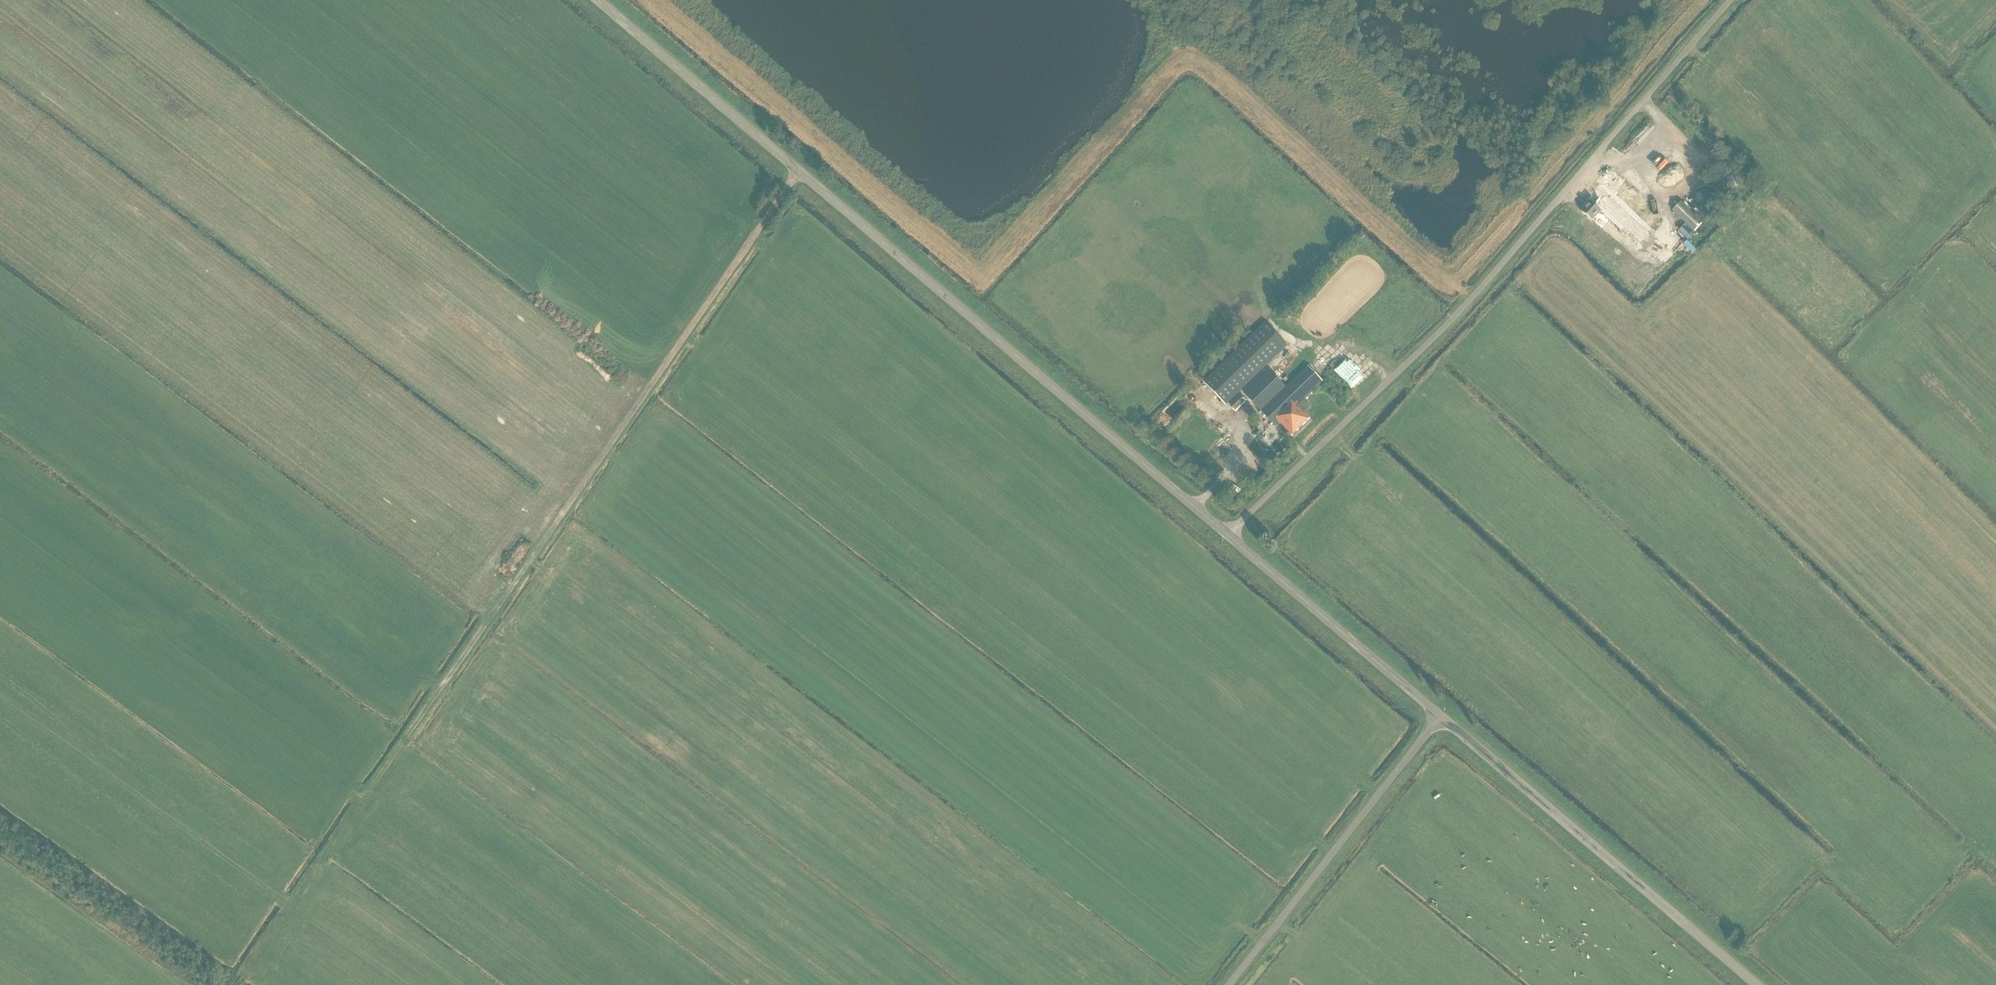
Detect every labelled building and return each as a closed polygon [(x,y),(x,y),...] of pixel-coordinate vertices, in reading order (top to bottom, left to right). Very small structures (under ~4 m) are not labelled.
[(1689,162),(1693,157),(1687,152),(1683,157),(1689,162)] [(1663,217),(1615,172),(1605,183),(1604,182),(1588,199),(1591,202),(1581,212),(1591,221),(1592,220),(1601,229),(1609,220),(1602,213),(1601,214),(1600,212),(1601,211),(1637,245),(1652,229),(1663,217)] [(1701,185),(1699,193),(1708,196),(1711,187),(1701,185)] [(1694,232),(1703,223),(1681,202),(1672,211),(1694,232)] [(1675,237),(1673,238),(1676,244),(1688,237),(1682,227),(1673,232),(1675,237)] [(1601,246),(1610,239),(1602,229),(1593,237),(1601,246)] [(1642,256),(1648,262),(1666,243),(1660,237),(1642,256)] [(1226,406),(1286,344),(1263,322),(1203,383),(1226,406)] [(1285,355),(1272,368),(1281,376),(1294,363),(1285,355)] [(1335,366),(1341,372),(1338,374),(1353,391),(1372,374),(1360,360),(1352,367),(1343,358),(1335,366)] [(1305,400),(1323,382),(1308,367),(1287,388),(1269,371),(1245,396),(1277,428),(1281,424),(1293,436),(1310,418),(1305,412),(1312,406),(1305,400)] [(1261,438),(1266,444),(1270,440),(1265,434),(1261,438)]
